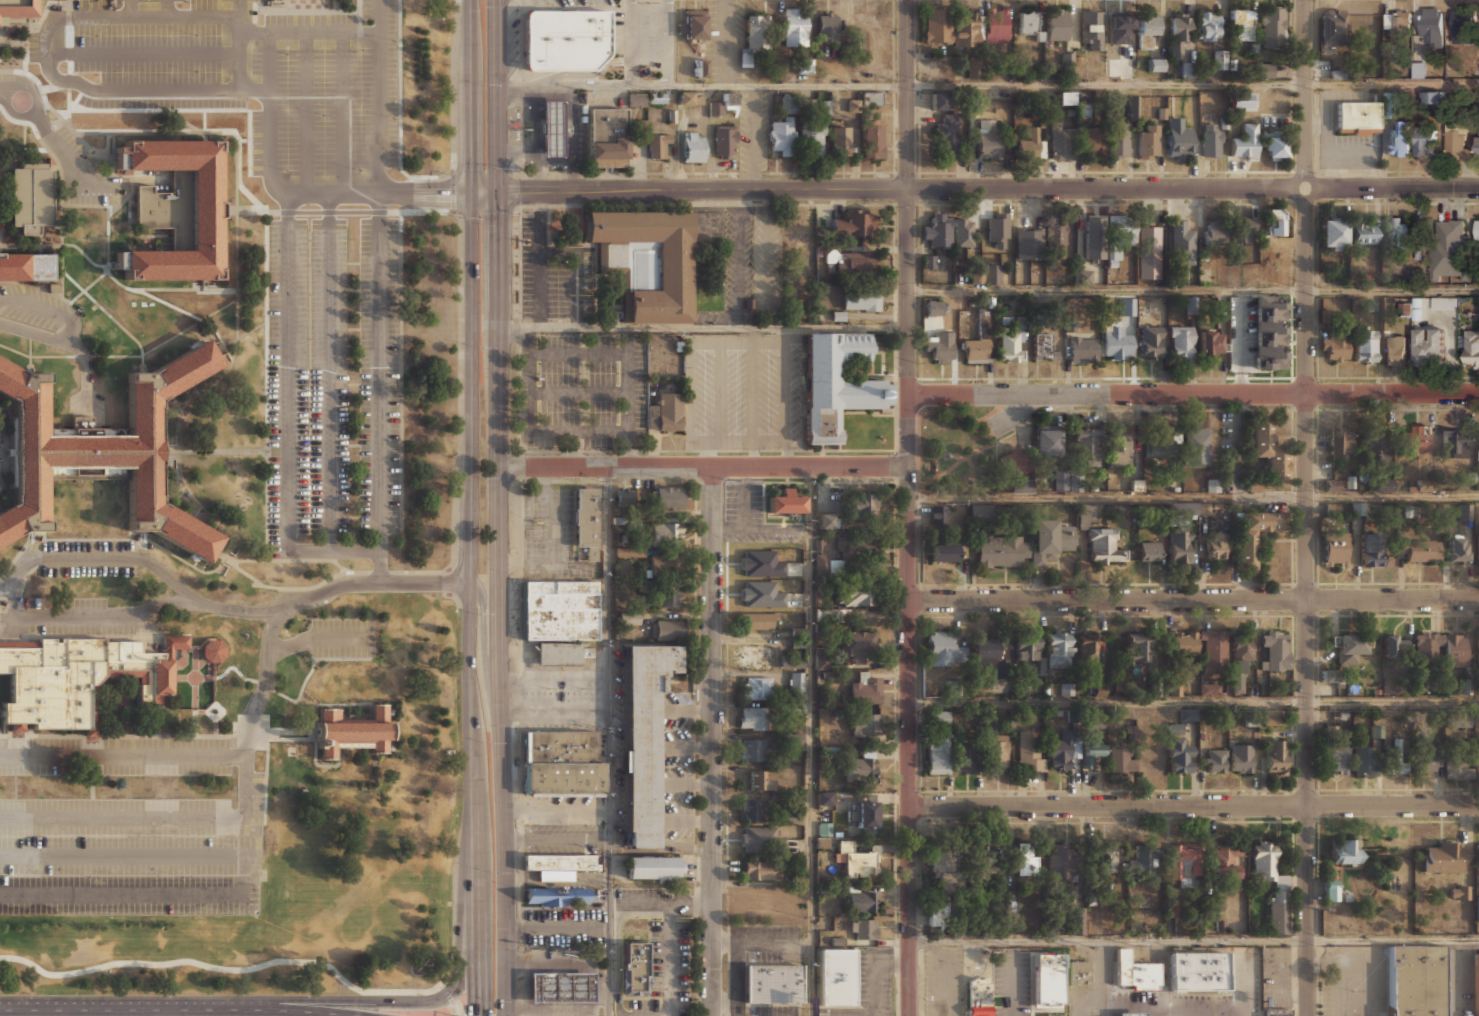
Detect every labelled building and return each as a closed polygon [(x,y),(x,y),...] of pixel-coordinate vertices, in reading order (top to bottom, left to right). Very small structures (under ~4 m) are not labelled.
[(38,17),(0,17),(0,0),(38,0),(38,17)] [(782,8),(805,7),(806,46),(782,46),(782,8)] [(924,7),(951,7),(952,41),(925,44),(924,7)] [(985,8),(1007,7),(1007,43),(984,44),(985,8)] [(1261,9),(1283,7),(1285,51),(1260,51),(1261,9)] [(1047,11),(1061,8),(1060,12),(1067,11),(1067,40),(1047,40),(1047,11)] [(1421,42),(1429,42),(1429,47),(1442,47),(1442,8),(1421,9),(1421,42)] [(1230,9),(1251,9),(1250,39),(1228,39),(1230,9)] [(1321,44),(1347,45),(1348,9),(1322,9),(1321,44)] [(609,54),(593,69),(530,69),(525,65),(525,16),(525,14),(526,12),(528,11),(532,10),(609,10),(609,54)] [(1080,10),(1102,10),(1104,50),(1080,51),(1080,10)] [(1197,11),(1219,10),(1219,41),(1197,39),(1197,11)] [(816,15),(825,15),(825,11),(829,11),(830,14),(836,14),(837,44),(817,43),(816,15)] [(955,11),(976,11),(978,45),(954,46),(955,11)] [(1019,12),(1036,12),(1037,31),(1044,31),(1043,41),(1037,40),(1032,34),(1019,35),(1019,12)] [(1168,17),(1174,12),(1182,12),(1191,18),(1190,40),(1183,42),(1181,59),(1169,57),(1168,17)] [(1381,12),(1381,29),(1386,29),(1386,37),(1411,36),(1411,12),(1381,12)] [(1137,14),(1155,13),(1158,35),(1151,36),(1151,49),(1138,49),(1137,14)] [(684,16),(704,15),(704,39),(685,39),(684,16)] [(746,16),(769,15),(772,68),(741,67),(740,47),(746,46),(746,16)] [(1109,17),(1132,15),(1132,44),(1109,44),(1109,17)] [(1213,50),(1227,50),(1227,59),(1236,59),(1236,70),(1214,69),(1213,50)] [(1474,59),(1467,59),(1467,75),(1478,75),(1478,50),(1474,50),(1474,59)] [(966,57),(984,56),(985,79),(965,79),(966,57)] [(697,59),(707,58),(707,78),(697,77),(697,59)] [(1148,59),(1162,58),(1162,72),(1148,72),(1148,59)] [(1181,77),(1194,77),(1194,62),(1181,63),(1181,77)] [(1425,62),(1412,62),(1412,78),(1424,78),(1425,62)] [(1259,78),(1274,78),(1274,63),(1259,63),(1259,78)] [(882,91),(862,92),(862,105),(882,104),(882,91)] [(1058,91),(1074,92),(1074,107),(1057,105),(1058,91)] [(1420,91),(1442,92),(1442,104),(1420,103),(1420,91)] [(629,92),(645,92),(645,108),(628,106),(629,92)] [(932,93),(947,92),(947,110),(931,110),(932,93)] [(966,92),(986,93),(986,101),(978,113),(967,113),(966,92)] [(648,93),(666,93),(666,104),(649,105),(648,93)] [(737,107),(736,93),(723,93),(724,107),(737,107)] [(800,113),(799,93),(780,94),(781,114),(800,113)] [(1230,94),(1252,95),(1252,106),(1231,107),(1230,94)] [(1127,96),(1136,96),(1136,119),(1128,119),(1127,96)] [(1383,118),(1393,118),(1393,96),(1383,96),(1383,118)] [(563,101),(543,101),(542,155),(562,155),(563,101)] [(708,101),(722,101),(722,117),(709,116),(708,101)] [(1336,133),(1337,102),(1378,102),(1378,133),(1336,133)] [(624,159),(624,167),(589,167),(589,159),(588,159),(588,109),(624,109),(624,137),(627,137),(627,159),(624,159)] [(942,114),(958,114),(966,163),(940,159),(935,132),(935,121),(942,122),(942,114)] [(1445,116),(1445,158),(1470,158),(1470,148),(1463,148),(1463,141),(1472,141),(1472,116),(1445,116)] [(770,121),(782,121),(783,117),(792,117),(794,156),(770,155),(770,121)] [(1168,117),(1183,118),(1182,126),(1192,127),(1191,160),(1168,160),(1168,117)] [(978,119),(995,119),(995,124),(999,125),(999,160),(977,160),(978,119)] [(1395,120),(1407,120),(1408,156),(1395,156),(1394,153),(1386,153),(1386,145),(1390,144),(1390,130),(1395,129),(1395,120)] [(1050,121),(1061,122),(1061,128),(1076,128),(1075,160),(1049,160),(1050,121)] [(1242,123),(1255,122),(1256,160),(1247,160),(1247,155),(1232,155),(1231,136),(1242,136),(1242,123)] [(823,154),(824,124),(802,123),(801,153),(823,154)] [(1109,124),(1129,123),(1129,159),(1108,158),(1109,124)] [(1202,131),(1204,131),(1204,123),(1216,123),(1216,131),(1224,131),(1224,142),(1223,142),(1222,158),(1201,158),(1202,131)] [(864,125),(880,124),(880,143),(883,143),(883,158),(864,157),(864,125)] [(1138,132),(1146,131),(1146,124),(1159,124),(1158,156),(1138,159),(1138,132)] [(715,126),(735,126),(736,156),(715,157),(715,126)] [(1023,127),(1038,126),(1038,141),(1045,140),(1045,159),(1013,159),(1013,139),(1024,138),(1023,127)] [(1083,126),(1104,127),(1103,156),(1083,156),(1083,126)] [(831,127),(850,127),(851,153),(831,153),(831,127)] [(1262,139),(1262,129),(1277,129),(1277,136),(1288,136),(1288,156),(1284,156),(1284,161),(1269,161),(1269,157),(1266,157),(1266,150),(1264,150),(1264,142),(1266,142),(1266,139),(1262,139)] [(1414,130),(1436,130),(1435,157),(1413,158),(1414,130)] [(682,132),(695,132),(696,136),(703,137),(704,160),(682,161),(682,132)] [(648,134),(671,134),(671,143),(664,143),(665,160),(648,160),(648,134)] [(116,146),(123,146),(123,141),(219,141),(219,210),(220,279),(124,280),(124,268),(115,268),(115,252),(124,252),(124,251),(171,251),(171,228),(137,228),(136,186),(154,185),(154,192),(171,192),(171,171),(116,171),(116,146)] [(12,168),(53,168),(53,225),(40,225),(40,235),(21,235),(21,226),(12,226),(12,168)] [(1264,235),(1264,224),(1268,222),(1267,206),(1284,208),(1294,239),(1264,235)] [(690,212),(690,260),(692,260),(692,323),(624,322),(624,274),(598,273),(599,240),(582,240),(582,244),(569,244),(569,207),(581,207),(581,211),(690,212)] [(832,218),(832,234),(871,234),(871,210),(847,210),(847,218),(832,218)] [(933,218),(933,213),(944,212),(944,219),(950,218),(951,248),(928,245),(929,238),(922,238),(924,227),(929,227),(933,218)] [(994,212),(1008,212),(1007,238),(1004,250),(984,248),(987,217),(994,212)] [(1107,213),(1132,216),(1134,246),(1121,246),(1120,261),(1106,261),(1107,213)] [(1085,216),(1104,215),(1104,262),(1084,260),(1085,216)] [(1044,216),(1066,216),(1066,246),(1045,247),(1044,216)] [(808,217),(786,217),(786,245),(807,245),(808,217)] [(1402,217),(1391,217),(1390,250),(1409,250),(1410,223),(1401,223),(1402,217)] [(1168,218),(1188,219),(1188,231),(1197,231),(1195,267),(1166,266),(1168,218)] [(1206,218),(1255,218),(1254,243),(1205,248),(1206,218)] [(955,219),(966,219),(973,221),(973,247),(955,245),(955,219)] [(1321,249),(1337,248),(1337,246),(1346,245),(1345,219),(1321,220),(1321,249)] [(1429,244),(1429,281),(1439,281),(1439,275),(1461,275),(1461,280),(1470,280),(1470,235),(1464,235),(1464,220),(1438,220),(1438,244),(1429,244)] [(1352,243),(1375,244),(1375,225),(1352,224),(1352,243)] [(1014,227),(1040,226),(1041,259),(1015,259),(1014,227)] [(1140,227),(1159,226),(1161,280),(1138,278),(1140,227)] [(815,248),(802,248),(803,278),(816,278),(815,248)] [(841,271),(873,272),(874,252),(842,251),(841,271)] [(54,280),(0,281),(0,254),(54,254),(54,280)] [(922,255),(935,255),(935,269),(922,268),(922,255)] [(983,264),(1001,264),(1001,283),(984,284),(983,264)] [(969,269),(979,270),(981,283),(969,283),(969,269)] [(1074,270),(1090,269),(1091,284),(1075,285),(1074,270)] [(843,310),(881,310),(880,288),(843,289),(843,310)] [(1281,369),(1282,296),(1255,296),(1254,369),(1281,369)] [(1458,297),(1431,297),(1430,309),(1458,310),(1458,297)] [(922,300),(943,301),(942,316),(923,316),(922,300)] [(1122,301),(1135,301),(1135,314),(1121,315),(1122,301)] [(1000,316),(1012,316),(1011,325),(1000,325),(1000,316)] [(1066,319),(1075,318),(1077,331),(1064,332),(1066,319)] [(1103,331),(1109,332),(1110,326),(1123,326),(1122,334),(1131,334),(1131,359),(1112,359),(1111,355),(1102,355),(1103,331)] [(1140,326),(1161,327),(1161,358),(1139,358),(1140,326)] [(1168,327),(1193,326),(1192,362),(1169,361),(1168,327)] [(1444,329),(1429,329),(1415,328),(1414,364),(1444,364),(1444,329)] [(1347,360),(1347,331),(1328,330),(1328,338),(1320,338),(1320,350),(1326,350),(1326,360),(1347,360)] [(1375,330),(1354,330),(1354,361),(1375,361),(1375,330)] [(1478,366),(1478,331),(1465,330),(1465,366),(1478,366)] [(1200,331),(1220,333),(1220,353),(1214,353),(1214,359),(1199,358),(1200,331)] [(931,332),(953,333),(952,363),(930,364),(931,350),(925,349),(924,338),(933,336),(931,332)] [(1000,333),(1018,333),(1018,349),(1024,348),(1024,361),(997,361),(997,346),(1000,345),(1000,333)] [(1033,333),(1051,333),(1052,350),(1059,351),(1059,360),(1035,360),(1033,333)] [(838,380),(882,380),(882,384),(889,384),(889,405),(882,405),(882,408),(837,408),(837,429),(839,429),(839,444),(806,444),(806,334),(868,334),(868,342),(873,342),(873,353),(868,353),(868,362),(838,362),(838,380)] [(1068,336),(1097,335),(1096,365),(1069,364),(1068,336)] [(1405,336),(1384,336),(1385,368),(1405,368),(1405,336)] [(23,531),(0,545),(0,512),(15,503),(14,402),(0,394),(0,359),(24,373),(31,373),(47,373),(47,428),(72,428),(73,417),(93,417),(93,428),(128,428),(128,373),(150,373),(206,339),(221,365),(163,398),(163,503),(224,537),(209,564),(151,531),(128,530),(128,479),(47,479),(47,531),(23,531)] [(962,339),(990,339),(988,364),(963,363),(962,339)] [(657,393),(681,393),(681,430),(657,430),(657,428),(646,428),(646,404),(657,404),(657,393)] [(1249,415),(1271,417),(1269,445),(1286,447),(1286,488),(1269,485),(1267,456),(1251,457),(1249,415)] [(1367,425),(1365,458),(1386,459),(1388,426),(1367,425)] [(1426,425),(1400,425),(1399,453),(1426,454),(1426,425)] [(1184,429),(1208,428),(1210,466),(1183,466),(1184,429)] [(1034,429),(1060,429),(1059,455),(1034,455),(1034,429)] [(1072,429),(1102,429),(1101,473),(1071,471),(1072,429)] [(1331,430),(1331,460),(1353,460),(1353,431),(1331,430)] [(1109,433),(1132,431),(1132,469),(1109,468),(1109,433)] [(1442,431),(1441,457),(1466,457),(1467,431),(1442,431)] [(1148,432),(1178,432),(1180,462),(1144,462),(1144,441),(1148,432)] [(1006,478),(1028,472),(1021,445),(1008,448),(1009,453),(1000,455),(1006,478)] [(944,451),(942,454),(943,457),(944,459),(948,458),(950,457),(950,453),(948,451),(944,451)] [(1053,469),(1068,470),(1066,490),(1054,489),(1053,469)] [(1070,475),(1084,476),(1084,492),(1068,491),(1070,475)] [(1130,479),(1142,479),(1142,491),(1130,491),(1130,479)] [(1394,479),(1377,479),(1377,491),(1394,491),(1394,479)] [(1431,491),(1432,479),(1418,479),(1417,491),(1431,491)] [(575,545),(575,524),(573,524),(573,508),(575,508),(574,488),(598,487),(598,493),(597,560),(580,560),(580,545),(575,545)] [(682,487),(651,487),(651,509),(683,508),(682,487)] [(778,496),(778,487),(790,487),(790,496),(801,496),(801,511),(765,511),(765,496),(778,496)] [(633,504),(632,489),(616,489),(616,505),(633,504)] [(875,516),(876,494),(858,493),(858,504),(850,504),(850,515),(875,516)] [(1199,502),(1211,503),(1211,515),(1200,514),(1199,502)] [(1365,515),(1365,502),(1351,502),(1351,514),(1365,515)] [(993,520),(994,504),(970,504),(970,520),(993,520)] [(1471,520),(1472,504),(1459,504),(1459,520),(1471,520)] [(1241,527),(1242,511),(1292,513),(1291,530),(1253,531),(1253,573),(1234,570),(1235,528),(1241,527)] [(818,528),(833,529),(833,514),(818,514),(818,528)] [(1032,521),(1057,521),(1057,568),(1032,566),(1032,521)] [(682,523),(651,523),(651,540),(681,541),(682,523)] [(1089,528),(1118,527),(1119,561),(1089,562),(1089,528)] [(1169,531),(1191,530),(1194,564),(1169,565),(1169,531)] [(1214,533),(1227,533),(1227,559),(1206,560),(1206,547),(1215,548),(1214,533)] [(1347,533),(1324,533),(1325,564),(1348,564),(1347,533)] [(1382,567),(1382,533),(1361,534),(1362,567),(1382,567)] [(838,556),(872,557),(872,536),(838,535),(838,556)] [(974,536),(1021,536),(1022,569),(976,569),(974,536)] [(1406,561),(1439,561),(1439,540),(1407,540),(1407,537),(1399,537),(1399,553),(1407,553),(1406,561)] [(1447,561),(1464,561),(1465,537),(1447,537),(1447,561)] [(1137,541),(1161,541),(1161,563),(1137,562),(1137,541)] [(929,545),(958,543),(957,565),(931,564),(929,545)] [(687,549),(678,548),(678,556),(651,554),(649,570),(684,573),(687,549)] [(776,550),(743,550),(743,576),(786,575),(785,561),(776,561),(776,550)] [(829,560),(828,553),(815,554),(816,574),(842,573),(841,559),(829,560)] [(525,641),(525,581),(598,581),(598,641),(525,641)] [(785,607),(785,592),(776,592),(776,581),(743,581),(743,606),(785,607)] [(873,605),(872,583),(842,584),(843,606),(873,605)] [(681,607),(682,588),(649,587),(648,606),(681,607)] [(641,624),(640,612),(624,612),(624,625),(641,624)] [(777,613),(746,613),(746,629),(773,629),(772,620),(777,620),(777,613)] [(682,620),(652,621),(652,633),(682,633),(682,620)] [(1199,630),(1227,631),(1226,677),(1198,677),(1199,630)] [(1267,635),(1267,631),(1277,630),(1277,635),(1286,634),(1287,652),(1288,652),(1289,670),(1266,672),(1266,670),(1260,670),(1259,661),(1267,661),(1266,646),(1260,647),(1259,636),(1267,635)] [(875,631),(841,631),(841,655),(852,656),(852,664),(863,664),(864,653),(875,653),(875,631)] [(932,633),(951,631),(955,645),(966,646),(968,668),(928,666),(932,633)] [(1048,632),(1071,633),(1068,671),(1047,672),(1048,632)] [(1174,632),(1195,633),(1195,652),(1173,652),(1174,632)] [(1329,634),(1370,633),(1370,650),(1364,654),(1339,655),(1337,645),(1330,644),(1329,634)] [(1382,634),(1410,633),(1409,659),(1382,658),(1382,634)] [(1414,634),(1442,633),(1442,665),(1415,664),(1414,634)] [(1447,634),(1465,635),(1467,667),(1446,666),(1447,634)] [(11,674),(0,674),(0,642),(39,641),(39,638),(105,638),(105,641),(142,641),(142,653),(163,653),(163,635),(190,635),(190,649),(173,649),(174,695),(163,695),(163,704),(161,704),(161,711),(139,711),(139,692),(139,677),(112,677),(97,692),(97,729),(34,729),(34,724),(3,724),(3,703),(11,703),(11,674)] [(1471,636),(1478,636),(1478,679),(1472,679),(1471,636)] [(1126,637),(1150,637),(1150,667),(1126,668),(1126,637)] [(974,638),(997,638),(997,660),(970,660),(974,638)] [(996,678),(1008,678),(1009,659),(1013,659),(1013,638),(997,638),(996,678)] [(208,640),(202,646),(202,656),(208,662),(217,662),(224,656),(224,646),(218,640),(208,640)] [(1098,641),(1077,640),(1077,662),(1098,662),(1098,641)] [(1016,642),(1041,642),(1040,666),(1014,664),(1016,642)] [(1232,642),(1248,642),(1248,645),(1252,645),(1252,660),(1232,659),(1232,642)] [(578,657),(578,665),(535,665),(535,643),(578,643),(578,647),(595,647),(595,657),(578,657)] [(656,848),(656,692),(662,692),(662,673),(678,673),(678,646),(625,645),(624,848),(656,848)] [(780,668),(804,668),(805,656),(781,656),(780,668)] [(1321,670),(1345,672),(1345,686),(1319,684),(1321,670)] [(789,695),(803,696),(804,672),(790,672),(789,695)] [(880,677),(867,678),(867,672),(857,672),(858,693),(860,693),(860,703),(881,703),(880,677)] [(770,699),(771,677),(744,677),(743,699),(770,699)] [(1059,683),(1076,681),(1075,696),(1060,696),(1059,683)] [(1200,683),(1219,684),(1219,696),(1199,695),(1200,683)] [(373,746),(336,746),(336,758),(320,758),(320,746),(317,746),(317,719),(321,719),(321,709),(337,709),(336,720),(373,720),(373,704),(387,704),(387,723),(391,723),(391,746),(387,746),(387,752),(373,752),(373,746)] [(765,707),(739,708),(740,730),(766,729),(765,707)] [(1180,708),(1198,708),(1197,721),(1180,721),(1180,708)] [(935,711),(949,711),(947,775),(926,774),(927,740),(934,740),(935,711)] [(1245,711),(1259,712),(1259,726),(1245,726),(1245,711)] [(1471,711),(1450,712),(1450,727),(1471,726),(1471,711)] [(851,735),(877,736),(877,714),(852,713),(851,735)] [(1170,724),(1181,724),(1181,735),(1170,735),(1170,724)] [(1325,725),(1337,726),(1337,744),(1348,744),(1347,774),(1324,774),(1325,725)] [(1371,725),(1383,726),(1383,739),(1370,738),(1371,725)] [(1060,728),(1075,730),(1072,759),(1071,771),(1045,769),(1048,738),(1059,739),(1060,728)] [(1018,731),(1030,731),(1029,742),(1040,742),(1040,757),(1046,757),(1045,769),(1045,774),(1016,773),(1018,731)] [(593,764),(520,763),(520,732),(593,732),(593,764)] [(984,736),(1007,736),(1008,770),(985,770),(984,736)] [(1391,738),(1400,737),(1400,761),(1406,763),(1407,775),(1385,776),(1384,761),(1392,760),(1391,738)] [(766,738),(740,739),(741,762),(767,761),(766,738)] [(1169,738),(1183,738),(1183,745),(1192,745),(1191,775),(1168,775),(1169,738)] [(1265,739),(1285,739),(1285,771),(1266,772),(1265,739)] [(1083,741),(1106,742),(1105,770),(1082,769),(1083,741)] [(957,743),(979,743),(979,772),(956,772),(957,743)] [(1231,745),(1251,745),(1250,774),(1230,774),(1231,745)] [(1109,747),(1132,746),(1133,755),(1133,773),(1110,773),(1109,747)] [(1354,747),(1372,746),(1373,763),(1377,765),(1377,777),(1352,776),(1354,747)] [(862,758),(844,758),(844,780),(873,781),(874,747),(862,747),(862,758)] [(1410,748),(1435,749),(1434,774),(1409,775),(1410,748)] [(1207,750),(1226,750),(1226,772),(1207,772),(1207,750)] [(1445,759),(1468,759),(1466,768),(1473,768),(1471,781),(1445,780),(1445,759)] [(520,779),(520,763),(593,764),(601,764),(600,779),(520,779)] [(775,789),(775,772),(750,772),(751,790),(775,789)] [(600,779),(602,796),(526,797),(526,794),(520,794),(520,779),(600,779)] [(831,792),(817,792),(817,805),(831,805),(831,792)] [(761,800),(739,800),(739,812),(746,812),(746,822),(762,822),(761,800)] [(848,809),(847,821),(857,821),(857,832),(877,832),(878,802),(854,801),(854,809),(848,809)] [(783,809),(783,822),(801,821),(801,809),(783,809)] [(775,827),(742,826),(742,852),(786,852),(786,838),(775,838),(775,827)] [(1334,842),(1355,839),(1356,849),(1360,864),(1331,864),(1334,842)] [(879,845),(869,845),(869,853),(852,852),(852,840),(837,840),(837,862),(844,862),(844,877),(879,878),(879,845)] [(1015,840),(1037,840),(1038,874),(1016,876),(1015,840)] [(1425,849),(1438,847),(1438,841),(1460,843),(1469,855),(1469,862),(1462,863),(1460,875),(1420,874),(1425,849)] [(1116,873),(1116,843),(1095,842),(1095,872),(1116,873)] [(1213,877),(1236,877),(1237,856),(1240,856),(1241,844),(1214,843),(1213,877)] [(1048,845),(1071,846),(1071,882),(1046,880),(1048,845)] [(939,893),(959,893),(960,846),(934,846),(934,877),(939,877),(939,893)] [(1130,847),(1161,848),(1160,882),(1125,881),(1130,847)] [(1170,847),(1202,847),(1202,887),(1171,887),(1170,847)] [(1252,850),(1274,850),(1273,877),(1287,874),(1287,904),(1270,903),(1252,886),(1252,850)] [(994,871),(995,852),(972,851),(971,870),(994,871)] [(524,855),(595,854),(595,869),(573,870),(538,870),(525,871),(524,855)] [(624,858),(674,857),(674,878),(669,878),(669,883),(655,883),(655,878),(625,878),(624,858)] [(781,880),(781,861),(745,861),(745,879),(781,880)] [(1323,880),(1339,877),(1351,902),(1323,902),(1323,880)] [(1448,887),(1470,888),(1470,901),(1449,902),(1448,887)] [(523,902),(523,889),(586,888),(586,902),(561,902),(561,906),(538,906),(538,902),(523,902)] [(848,912),(876,913),(876,892),(849,891),(848,912)] [(1179,898),(1168,897),(1167,916),(1179,916),(1179,898)] [(929,925),(942,925),(942,929),(949,929),(949,902),(930,901),(929,925)] [(856,939),(875,939),(876,920),(856,919),(856,939)] [(624,993),(624,969),(620,969),(620,963),(623,963),(623,942),(645,942),(645,993),(624,993)] [(1442,946),(1442,1015),(1386,1015),(1386,946),(1442,946)] [(1126,963),(1158,963),(1158,985),(1155,985),(1155,991),(1128,991),(1128,985),(1126,985),(1114,985),(1114,949),(1126,949),(1126,963)] [(818,950),(851,950),(851,1005),(818,1005),(818,950)] [(1062,953),(1035,954),(1035,1003),(1063,1003),(1062,953)] [(1180,990),(1166,990),(1166,953),(1180,953),(1180,990)] [(1196,990),(1180,990),(1180,953),(1196,953),(1196,990)] [(1211,990),(1196,990),(1196,953),(1212,953),(1211,990)] [(1212,953),(1227,953),(1226,991),(1211,990),(1212,953)] [(1069,960),(1089,960),(1089,986),(1069,986),(1069,960)] [(772,1003),(741,1003),(742,965),(772,965),(772,1003)] [(772,965),(786,965),(786,1003),(772,1003),(772,965)] [(786,965),(801,966),(801,1003),(786,1003),(786,965)] [(529,1002),(529,974),(590,973),(590,1001),(529,1002)] [(989,984),(989,1015),(983,1015),(974,1015),(968,1015),(968,981),(973,978),(987,978),(987,984),(989,984)]
